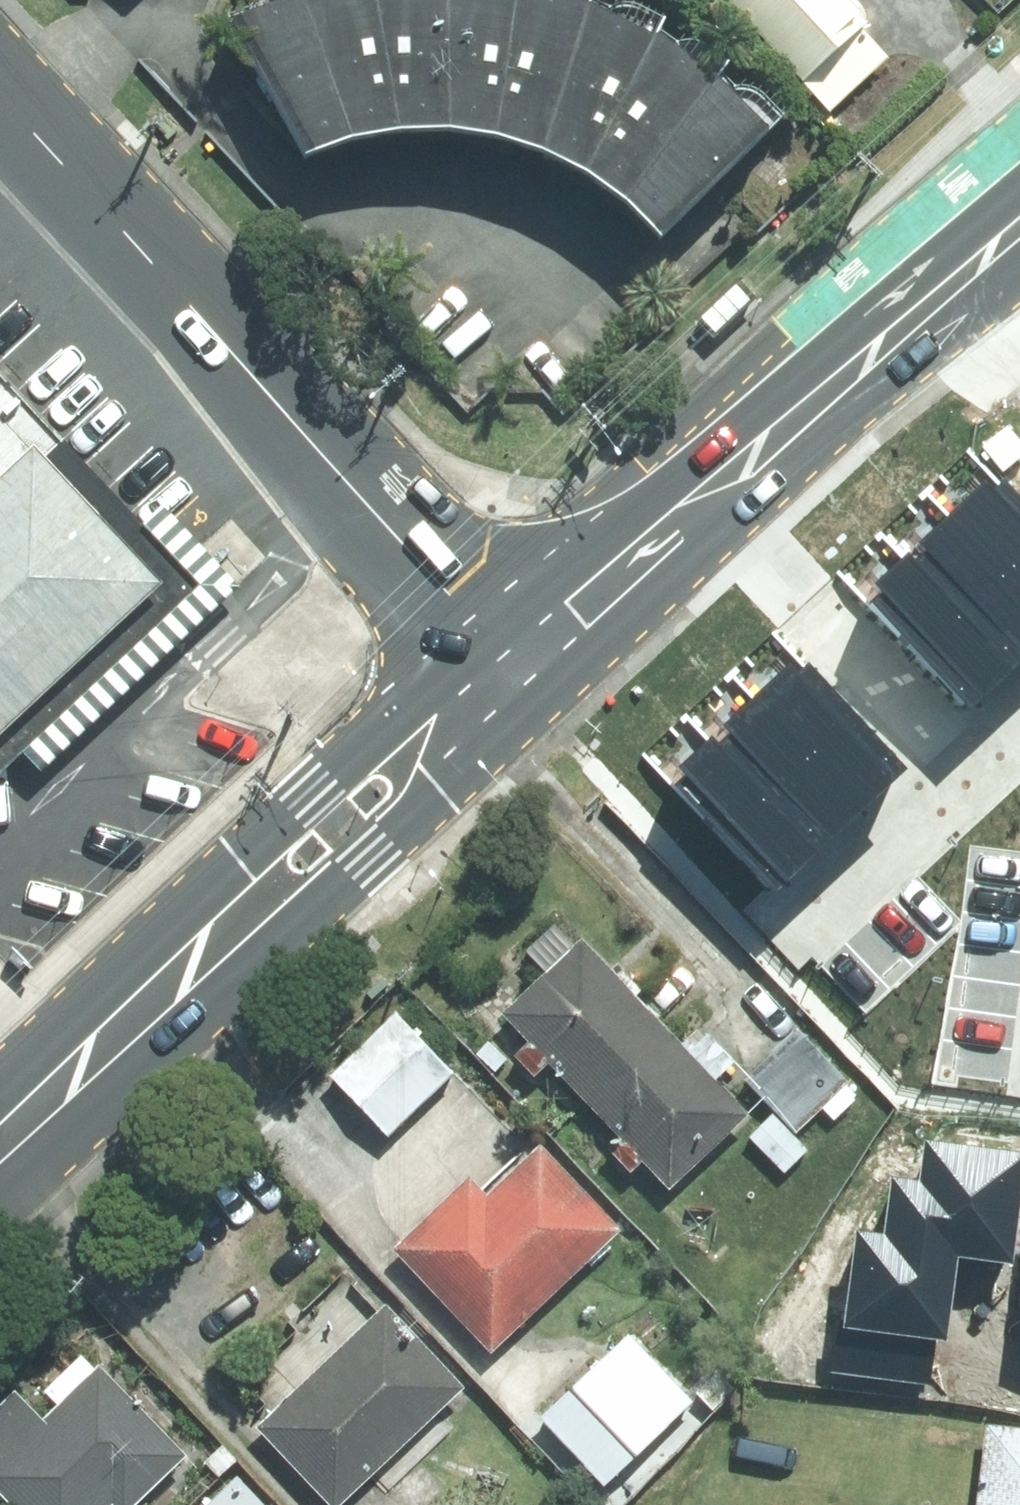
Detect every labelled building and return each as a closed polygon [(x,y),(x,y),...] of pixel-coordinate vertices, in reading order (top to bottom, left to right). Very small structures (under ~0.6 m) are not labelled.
[(306,153),(353,135),(306,0),(279,0),(231,17),(306,153)] [(353,135),(400,127),(377,0),(306,0),(353,135)] [(400,127),(450,126),(447,0),(377,0),(400,127)] [(450,126),(497,133),(516,0),(447,0),(450,126)] [(544,149),(590,3),(579,0),(516,0),(497,133),(544,149)] [(803,80),(861,26),(871,17),(855,0),(729,0),(803,80)] [(544,149),(587,171),(656,33),(590,3),(544,149)] [(861,26),(803,80),(830,110),(889,57),(861,26)] [(587,171),(625,197),(718,76),(656,33),(587,171)] [(661,235),(771,127),(718,76),(625,197),(661,235)] [(0,737),(0,775),(27,751),(44,769),(154,667),(243,585),(169,509),(148,527),(0,369),(0,405),(170,582),(0,737)] [(0,404),(0,737),(170,582),(45,449),(0,404)] [(1019,575),(1019,501),(994,475),(957,510),(1019,575)] [(1019,655),(1019,575),(957,510),(918,548),(1019,655)] [(1019,665),(1019,655),(918,548),(878,585),(985,698),(1019,665)] [(859,812),(901,773),(793,660),(752,699),(859,812)] [(815,854),(859,812),(752,699),(707,741),(815,854)] [(775,891),(815,854),(707,741),(668,779),(775,891)] [(548,1063),(585,1101),(664,1026),(582,940),(576,946),(555,924),(526,951),(547,973),(503,1015),(529,1042),(514,1055),(534,1077),(548,1063)] [(395,1015),(332,1075),(387,1133),(451,1072),(395,1015)] [(749,1114),(664,1026),(585,1101),(624,1141),(612,1153),(631,1172),(642,1162),(669,1190),(749,1114)] [(848,1083),(805,1034),(752,1081),(796,1130),(848,1083)] [(1019,1205),(1019,1152),(925,1140),(919,1182),(892,1179),(885,1234),(856,1231),(837,1374),(929,1386),(935,1340),(947,1342),(958,1257),(1012,1264),(1019,1205)] [(469,1178),(395,1249),(491,1350),(617,1230),(540,1150),(529,1160),(521,1151),(480,1190),(469,1178)] [(460,1388),(384,1308),(260,1426),(336,1504),(460,1388)] [(628,1336),(542,1417),(604,1482),(690,1401),(628,1336)] [(43,1422),(14,1393),(0,1407),(0,1492),(13,1504),(109,1504),(112,1502),(115,1504),(134,1504),(185,1455),(99,1369),(96,1372),(80,1356),(45,1391),(60,1406),(43,1422)] [(986,1423),(976,1504),(1019,1504),(1019,1428),(986,1423)] [(238,1477),(208,1504),(264,1504),(238,1477)]
